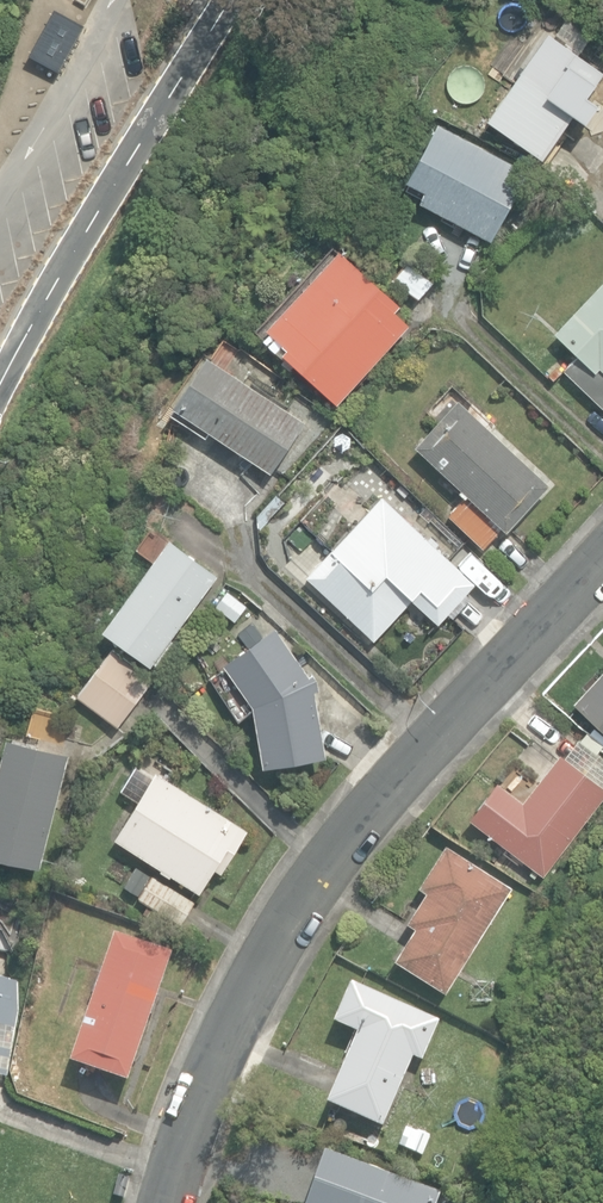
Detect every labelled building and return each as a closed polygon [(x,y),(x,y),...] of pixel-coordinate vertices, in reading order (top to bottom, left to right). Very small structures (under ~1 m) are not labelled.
[(82,25),(51,8),(25,54),(56,71),(82,25)] [(487,120),(539,157),(571,111),(585,121),(596,105),(582,95),(596,75),(545,39),(487,120)] [(418,202),(491,241),(529,170),(437,121),(405,181),(424,191),(418,202)] [(281,353),(336,403),(408,325),(394,312),(399,306),(337,249),(264,328),(286,347),(281,353)] [(390,280),(416,300),(432,280),(406,260),(390,280)] [(602,408),(602,281),(554,332),(577,355),(563,370),(602,408)] [(172,405),(271,472),(306,420),(206,353),(172,405)] [(447,514),(483,547),(503,526),(506,529),(547,484),(458,401),(417,446),(467,493),(447,514)] [(258,513),(265,520),(284,501),(277,494),(258,513)] [(307,576),(375,639),(412,599),(438,622),(475,583),(382,496),(307,576)] [(101,629),(150,665),(158,655),(165,661),(173,649),(166,644),(217,574),(167,538),(101,629)] [(214,606),(233,621),(246,604),(227,589),(214,606)] [(252,705),(263,766),(326,754),(314,689),(318,688),(316,677),(311,671),(307,673),(274,627),(222,664),(252,705)] [(76,695),(115,726),(152,679),(113,648),(76,695)] [(573,702),(602,730),(602,670),(573,702)] [(40,866),(67,753),(5,738),(0,761),(0,857),(40,866)] [(544,875),(587,819),(602,799),(602,785),(561,753),(524,801),(498,781),(470,817),(544,875)] [(247,829),(155,772),(148,783),(132,773),(119,794),(135,804),(113,838),(161,868),(159,870),(168,876),(170,873),(198,891),(213,867),(221,872),(247,829)] [(395,957),(445,990),(512,887),(446,843),(418,885),(426,891),(407,920),(415,926),(395,957)] [(139,860),(123,885),(136,894),(152,869),(139,860)] [(138,897),(181,923),(195,900),(152,873),(138,897)] [(143,913),(156,921),(160,913),(148,905),(143,913)] [(71,1062),(127,1081),(172,953),(116,933),(71,1062)] [(19,982),(0,979),(0,1076),(5,1077),(19,982)] [(327,1103),(382,1127),(413,1057),(422,1061),(439,1021),(351,983),(334,1023),(357,1033),(327,1103)] [(462,1201),(323,1151),(304,1202),(462,1202),(462,1201)]
